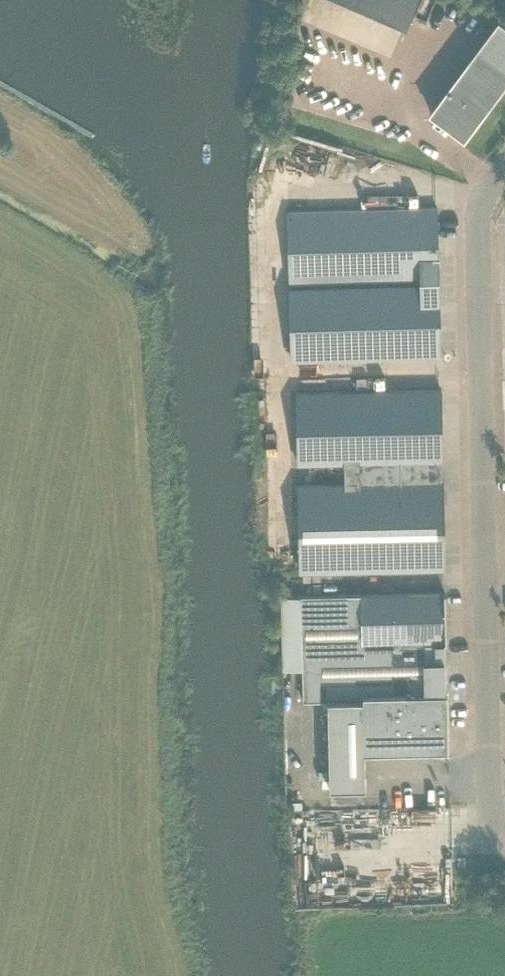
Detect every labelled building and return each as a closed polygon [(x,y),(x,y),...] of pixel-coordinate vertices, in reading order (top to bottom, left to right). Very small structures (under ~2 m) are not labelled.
[(406,27),(417,0),(342,0),(406,27)] [(463,137),(504,81),(504,26),(498,21),(430,113),(463,137)] [(290,288),(292,360),(440,356),(438,284),(437,280),(438,280),(436,208),(435,208),(288,212),(290,284),(291,288),(290,288)] [(343,464),(441,462),(442,462),(441,390),(297,392),(298,465),(343,464)] [(442,482),(441,462),(343,464),(343,483),(298,484),(300,572),(444,570),(442,482)] [(300,596),(302,673),(445,670),(445,642),(446,642),(445,593),(365,594),(300,596)] [(447,699),(446,699),(445,670),(302,673),(303,701),(327,700),(330,789),(366,788),(365,749),(448,747),(447,699)]
